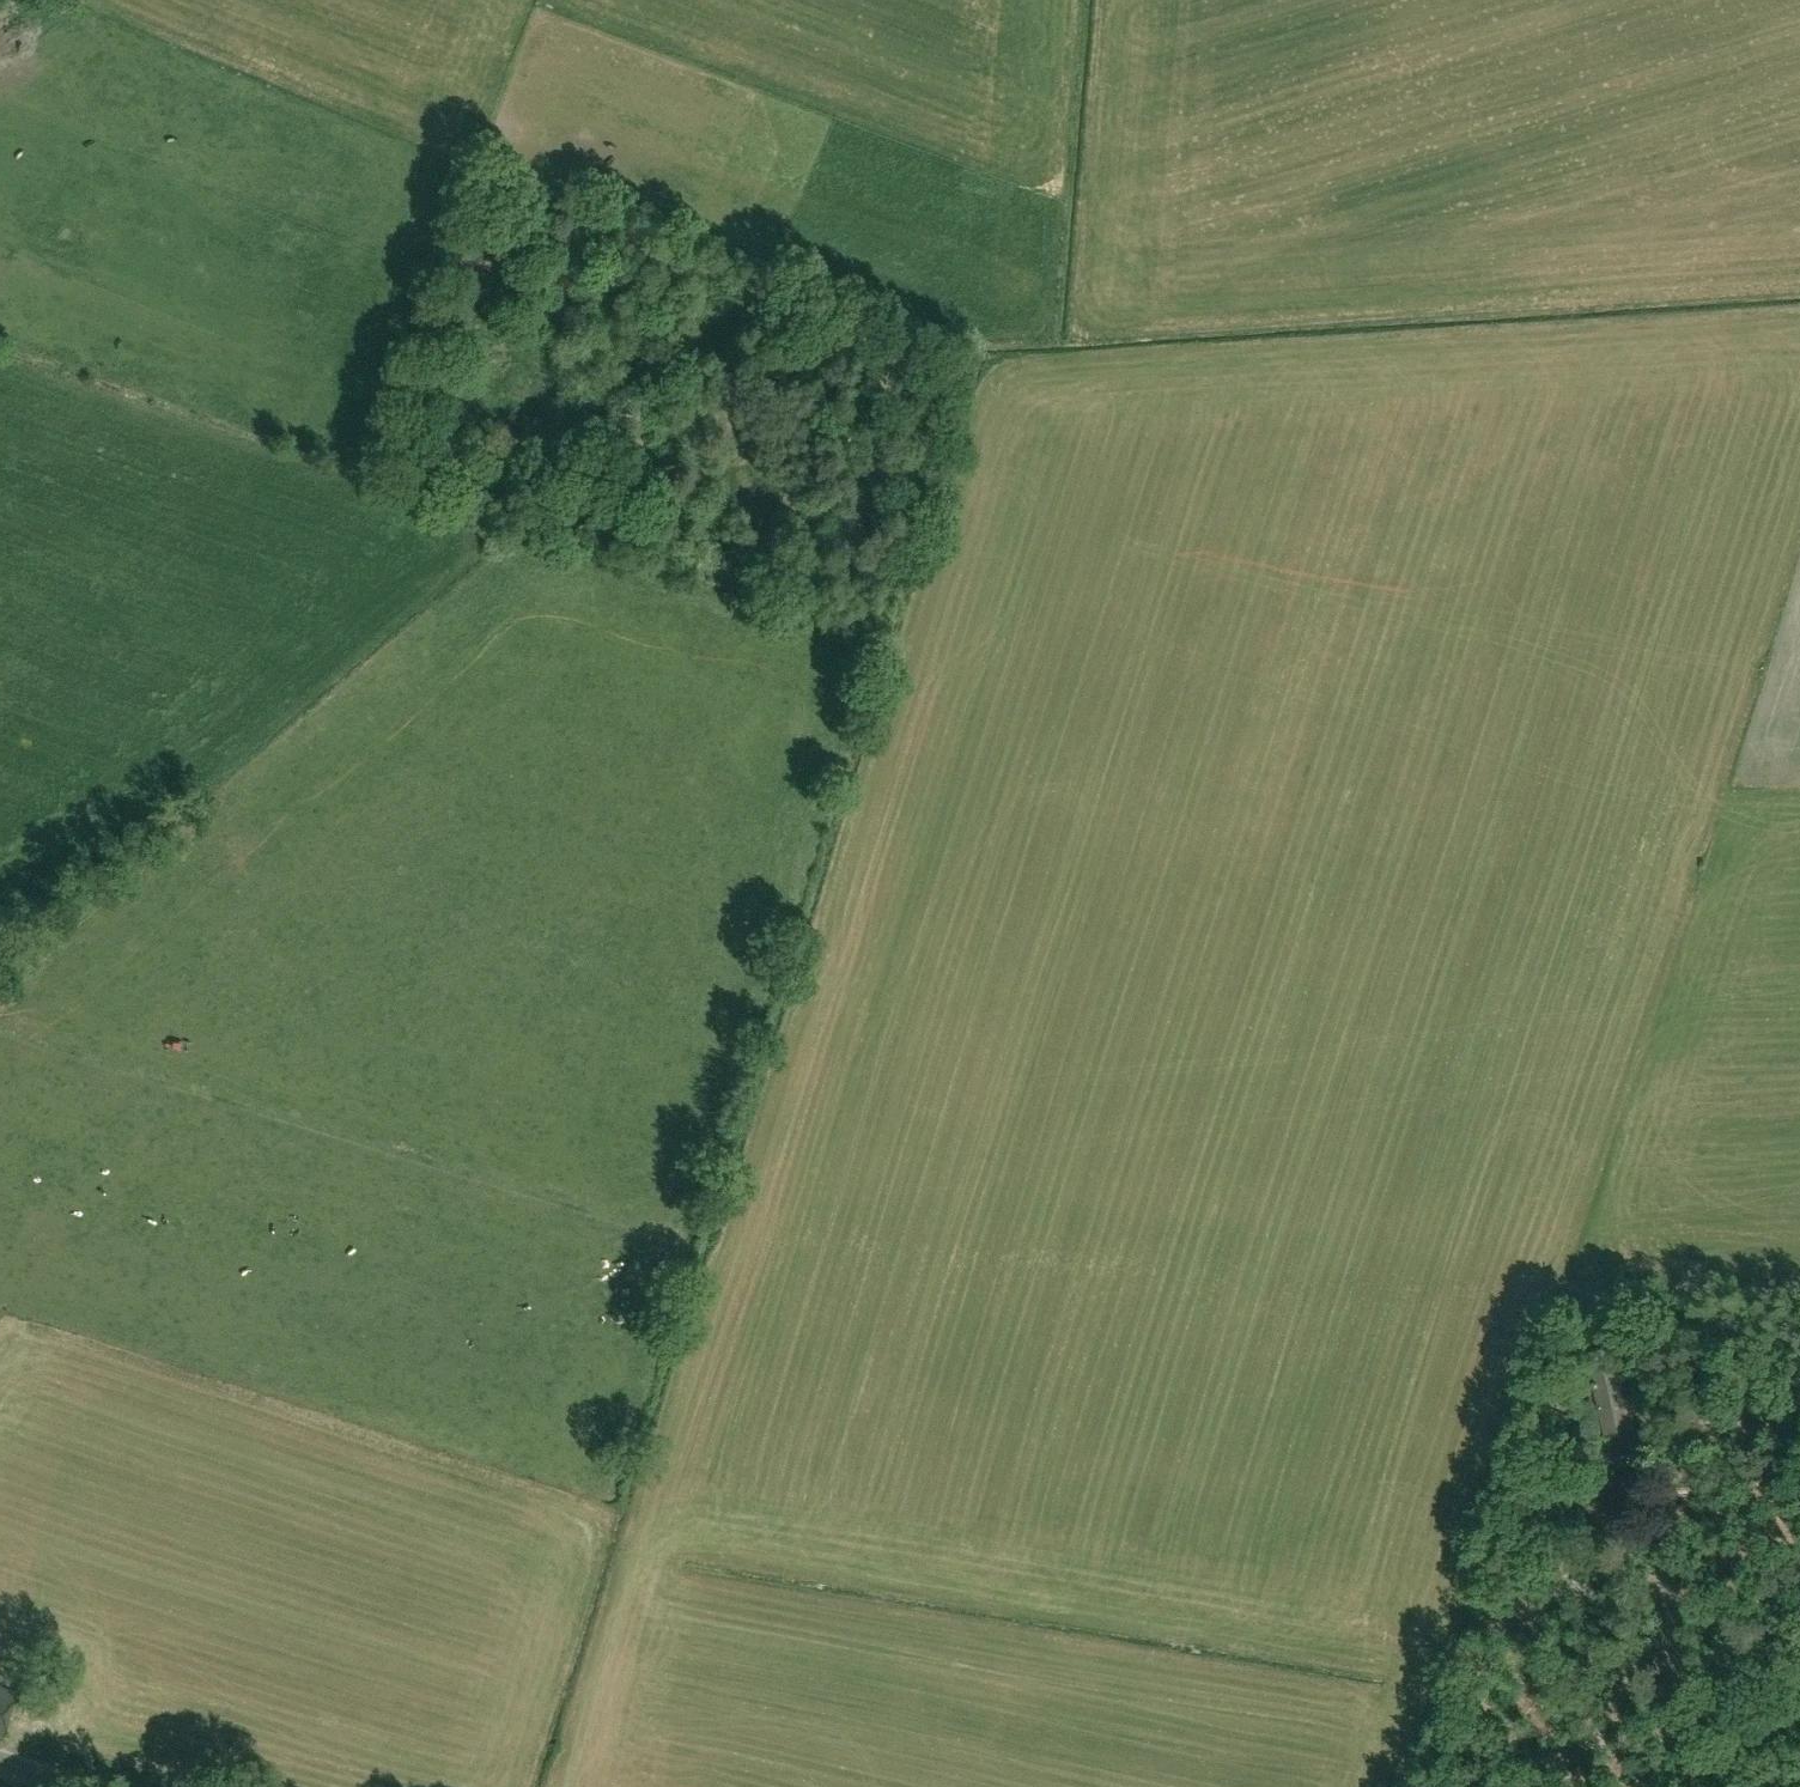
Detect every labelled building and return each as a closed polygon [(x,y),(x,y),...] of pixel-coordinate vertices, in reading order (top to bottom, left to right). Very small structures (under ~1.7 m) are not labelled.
[(1630,1403),(1616,1348),(1628,1345),(1625,1328),(1594,1335),(1596,1352),(1587,1354),(1609,1439),(1637,1433),(1630,1403)] [(5,1735),(18,1692),(0,1687),(0,1734),(5,1735)]
